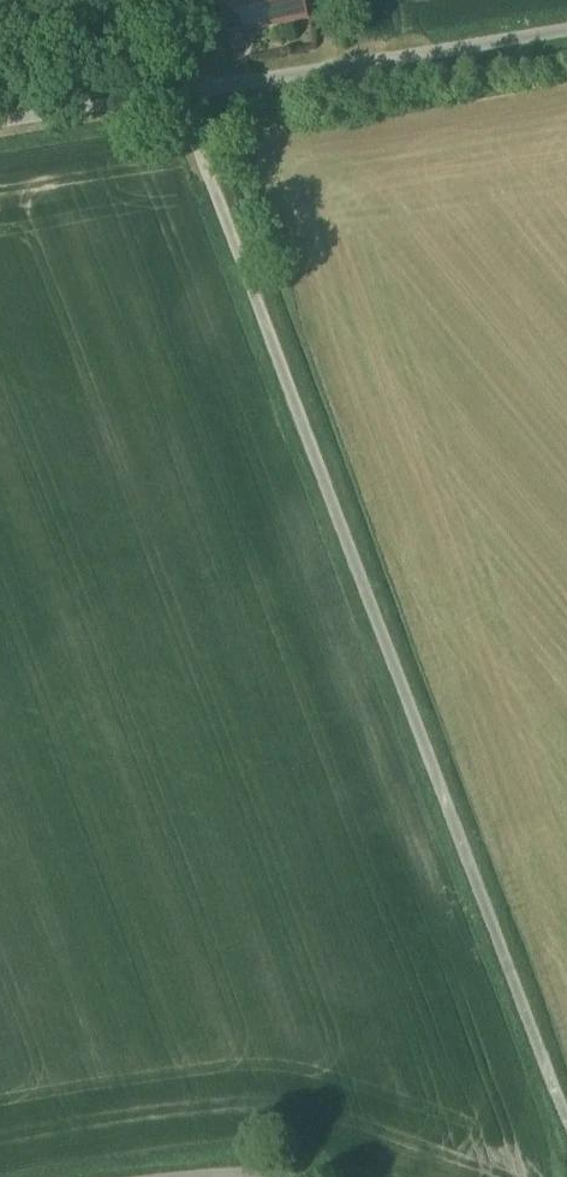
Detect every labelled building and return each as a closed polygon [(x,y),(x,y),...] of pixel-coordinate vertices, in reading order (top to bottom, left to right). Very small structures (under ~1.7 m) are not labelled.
[(229,35),(306,19),(303,0),(222,0),(229,35)]
